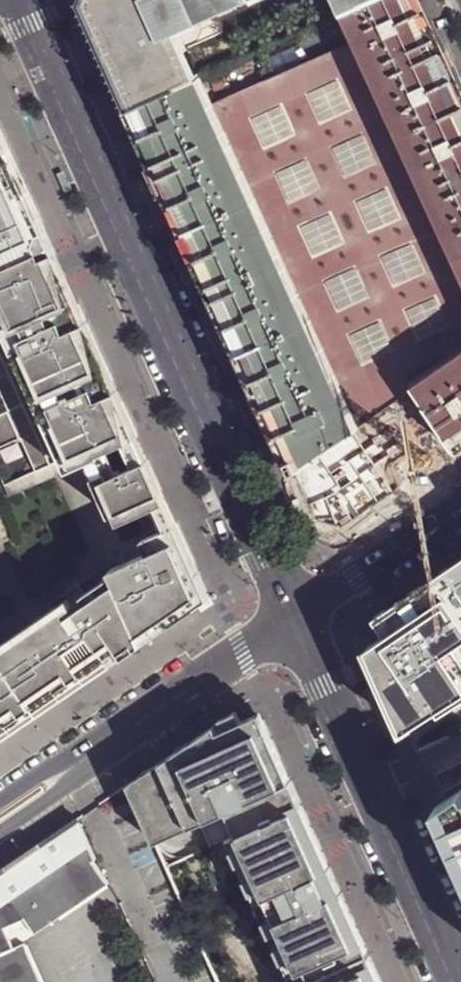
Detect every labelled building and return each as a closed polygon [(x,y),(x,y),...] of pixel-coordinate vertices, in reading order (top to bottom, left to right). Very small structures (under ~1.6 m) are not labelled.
[(79,5),(99,50),(114,84),(126,110),(199,77),(179,31),(248,0),(81,0),(79,5)] [(342,13),(371,0),(336,0),(342,13)] [(342,13),(460,272),(460,83),(423,0),(371,0),(342,13)] [(199,77),(358,431),(412,393),(410,389),(460,353),(460,272),(342,13),(199,77)] [(273,437),(291,476),(352,435),(358,431),(199,77),(126,110),(134,128),(149,161),(189,251),(226,333),(273,437)] [(0,130),(0,318),(68,470),(88,461),(111,514),(149,497),(163,528),(143,537),(149,551),(111,568),(113,573),(84,592),(72,601),(28,631),(0,650),(0,728),(53,691),(108,654),(113,663),(136,647),(130,639),(137,634),(141,640),(147,636),(149,638),(166,626),(165,624),(170,621),(171,623),(210,597),(182,536),(118,392),(103,360),(85,319),(79,307),(63,271),(52,248),(0,130)] [(5,486),(51,465),(0,351),(0,475),(5,486)] [(410,389),(412,393),(414,392),(428,414),(456,454),(460,450),(460,353),(410,389)] [(366,455),(352,435),(291,476),(312,523),(327,528),(341,532),(456,454),(428,414),(366,455)] [(51,465),(5,486),(10,497),(56,476),(51,465)] [(405,729),(406,733),(442,709),(445,713),(460,702),(460,559),(422,586),(376,617),(388,634),(367,646),(380,673),(405,729)] [(66,592),(72,601),(84,592),(79,584),(66,592)] [(375,965),(290,774),(266,721),(243,730),(235,713),(130,784),(138,801),(156,842),(229,810),(239,834),(226,840),(290,981),(383,981),(375,965)] [(440,804),(460,852),(460,790),(440,804)] [(25,947),(20,951),(10,929),(28,920),(40,936),(111,883),(96,860),(99,858),(87,834),(79,818),(28,852),(0,871),(0,981),(41,981),(25,947)] [(25,947),(40,936),(28,920),(10,929),(20,951),(25,947)]
